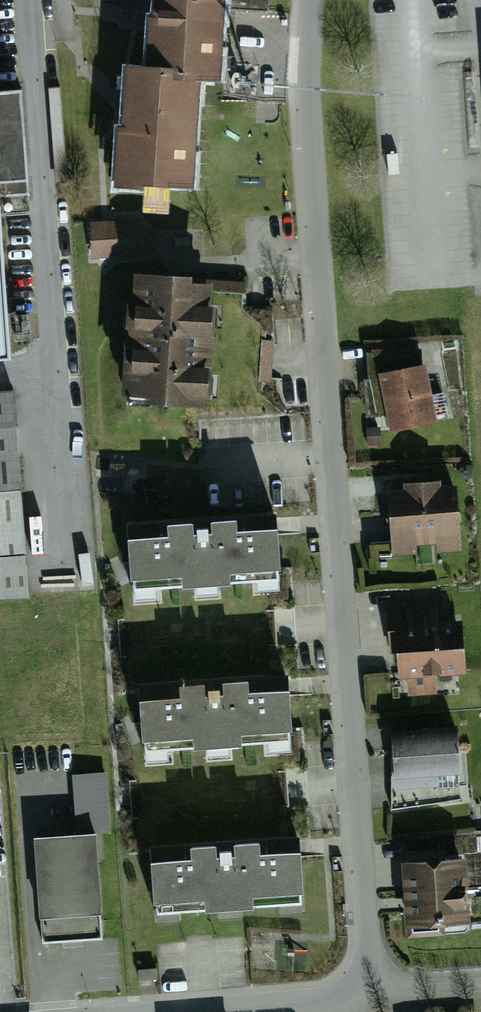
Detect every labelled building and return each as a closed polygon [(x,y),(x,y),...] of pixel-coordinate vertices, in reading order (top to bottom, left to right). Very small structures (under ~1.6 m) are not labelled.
[(123,71),(114,185),(189,191),(199,81),(215,82),(222,0),(152,0),(146,73),(123,71)] [(26,196),(19,97),(0,98),(0,198),(26,196)] [(134,224),(88,228),(91,269),(135,263),(153,243),(134,224)] [(215,288),(133,278),(119,398),(201,408),(215,288)] [(424,369),(378,379),(390,434),(436,423),(424,369)] [(0,399),(0,604),(31,602),(16,398),(0,399)] [(456,489),(389,493),(393,557),(460,553),(456,489)] [(272,523),(123,534),(128,594),(276,584),(272,523)] [(437,610),(388,613),(390,648),(398,648),(401,687),(411,686),(411,700),(457,697),(456,683),(464,683),(461,627),(438,628),(437,610)] [(285,685),(140,694),(144,754),(289,746),(285,685)] [(456,733),(389,737),(392,793),(459,789),(456,733)] [(106,777),(73,779),(77,834),(110,831),(106,777)] [(96,837),(33,843),(42,947),(105,941),(96,837)] [(299,842),(148,849),(151,916),(303,909),(299,842)] [(463,864),(402,869),(406,927),(467,923),(463,864)]
